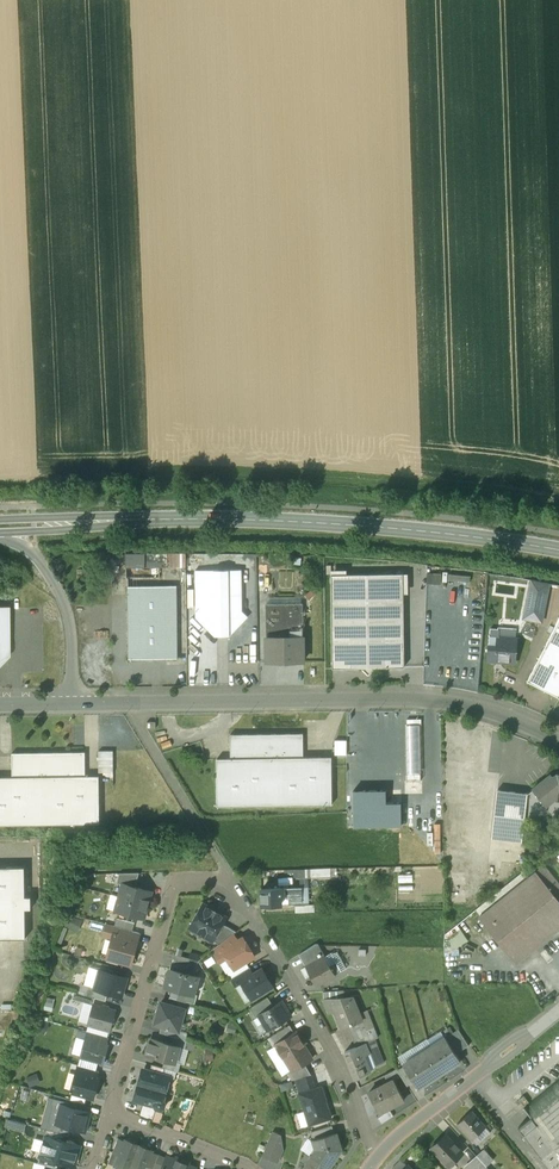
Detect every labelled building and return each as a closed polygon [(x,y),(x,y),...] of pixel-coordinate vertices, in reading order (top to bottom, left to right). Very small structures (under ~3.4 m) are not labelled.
[(202,552),(187,553),(187,565),(202,565),(202,552)] [(186,553),(126,553),(126,567),(186,567),(186,553)] [(241,569),(195,570),(196,617),(215,635),(230,635),(248,616),(242,611),(241,569)] [(442,572),(427,571),(426,583),(441,584),(442,572)] [(403,574),(331,575),(333,668),(404,667),(403,574)] [(549,583),(531,579),(524,617),(541,621),(549,583)] [(177,658),(177,585),(128,586),(129,658),(177,658)] [(265,603),(265,636),(303,636),(303,603),(265,603)] [(527,681),(558,697),(558,619),(527,681)] [(303,636),(265,636),(266,661),(302,660),(303,636)] [(517,638),(498,636),(497,645),(489,645),(488,657),(491,660),(494,660),(497,658),(501,658),(501,661),(515,662),(517,638)] [(406,726),(407,773),(420,773),(419,726),(406,726)] [(274,733),(230,734),(231,758),(217,758),(218,806),(275,805),(274,733)] [(331,757),(303,757),(303,733),(274,733),(275,805),(332,804),(331,757)] [(98,770),(114,770),(115,749),(99,749),(98,770)] [(42,776),(41,752),(12,753),(12,776),(42,776)] [(85,752),(41,752),(42,776),(85,775),(85,752)] [(435,779),(435,757),(420,757),(420,778),(435,779)] [(557,773),(553,776),(551,773),(532,788),(534,791),(531,793),(527,793),(525,818),(529,818),(555,799),(558,799),(558,773),(557,773)] [(85,775),(42,776),(42,824),(100,823),(99,775),(85,775)] [(42,776),(12,776),(0,777),(0,824),(42,824),(42,776)] [(527,793),(497,789),(491,838),(527,842),(529,818),(525,818),(527,793)] [(354,790),(354,826),(400,825),(400,803),(385,803),(385,790),(354,790)] [(478,914),(517,962),(558,929),(558,880),(544,861),(478,914)] [(26,938),(25,909),(32,909),(32,897),(26,897),(25,867),(0,867),(0,938),(26,938)] [(139,872),(119,872),(117,882),(123,884),(123,883),(135,886),(139,872)] [(135,886),(123,883),(123,884),(120,896),(147,904),(151,891),(135,886)] [(302,886),(262,887),(263,903),(281,902),(295,902),(295,896),(302,896),(302,886)] [(147,904),(120,896),(116,909),(144,917),(147,904)] [(226,917),(204,904),(191,926),(213,939),(222,923),(226,917)] [(135,922),(117,917),(114,925),(121,927),(132,930),(135,922)] [(236,930),(222,923),(213,939),(219,943),(233,933),(236,930)] [(74,930),(61,925),(54,944),(61,947),(65,936),(70,939),(74,930)] [(132,930),(121,927),(119,935),(137,940),(140,932),(132,930)] [(461,927),(447,937),(456,949),(469,939),(461,927)] [(137,940),(119,935),(114,933),(107,957),(131,963),(137,940)] [(219,943),(216,946),(219,952),(237,941),(235,936),(233,933),(219,943)] [(237,941),(219,952),(220,953),(217,954),(220,960),(227,956),(234,968),(254,955),(243,937),(237,941)] [(315,943),(299,953),(305,966),(325,955),(318,944),(315,943)] [(331,952),(325,955),(329,964),(336,960),(331,952)] [(190,958),(175,953),(172,961),(188,966),(190,958)] [(325,955),(305,966),(315,984),(335,974),(329,964),(325,955)] [(341,970),(336,960),(329,964),(335,974),(341,970)] [(249,967),(231,978),(236,986),(242,982),(242,981),(254,973),(249,967)] [(199,976),(171,968),(166,986),(179,990),(194,994),(194,993),(199,976)] [(254,973),(242,981),(242,982),(252,998),(261,992),(262,993),(270,988),(269,987),(273,985),(270,980),(272,979),(268,973),(266,974),(262,968),(254,973)] [(127,977),(100,969),(95,987),(94,988),(108,992),(122,996),(127,977)] [(108,992),(94,988),(95,987),(88,985),(85,994),(95,997),(106,1000),(108,992)] [(194,994),(179,990),(177,998),(187,1001),(195,1003),(198,994),(194,993),(194,994)] [(344,990),(323,991),(324,998),(344,997),(344,990)] [(85,994),(74,991),(72,998),(93,1004),(94,1004),(95,997),(85,994)] [(187,1001),(177,998),(170,996),(168,1003),(185,1008),(187,1001)] [(268,996),(250,1008),(256,1017),(260,1015),(260,1014),(274,1005),(268,996)] [(353,997),(345,1000),(344,997),(324,998),(323,998),(328,1009),(333,1007),(342,1029),(348,1026),(362,1020),(353,997)] [(274,1005),(260,1014),(260,1015),(269,1029),(290,1015),(281,1000),(274,1005)] [(168,1003),(161,1001),(155,1023),(162,1025),(179,1029),(185,1008),(168,1003)] [(94,1004),(93,1004),(88,1024),(110,1030),(112,1023),(114,1022),(115,1019),(114,1017),(116,1010),(94,1004)] [(362,1020),(348,1026),(351,1033),(365,1027),(362,1020)] [(49,1024),(41,1021),(37,1031),(45,1034),(49,1024)] [(290,1024),(271,1036),(276,1044),(278,1043),(294,1032),(290,1024)] [(179,1029),(162,1025),(160,1031),(172,1035),(177,1036),(179,1029)] [(365,1027),(351,1033),(353,1040),(368,1034),(368,1033),(365,1027)] [(469,1044),(459,1029),(452,1033),(462,1049),(469,1044)] [(294,1032),(278,1043),(281,1048),(281,1052),(286,1060),(306,1047),(296,1031),(294,1032)] [(372,1032),(368,1033),(368,1034),(353,1040),(356,1046),(365,1043),(374,1039),(372,1032)] [(108,1037),(94,1033),(92,1040),(106,1044),(108,1037)] [(452,1033),(445,1038),(446,1039),(447,1039),(456,1052),(462,1049),(452,1033)] [(177,1036),(172,1035),(169,1043),(180,1046),(179,1046),(185,1048),(188,1039),(177,1036)] [(92,1040),(86,1038),(81,1056),(103,1062),(108,1044),(106,1044),(92,1040)] [(169,1043),(151,1038),(146,1054),(165,1059),(175,1062),(175,1061),(179,1046),(180,1046),(169,1043)] [(374,1039),(365,1043),(370,1053),(375,1066),(383,1063),(374,1039)] [(456,1052),(447,1039),(446,1039),(433,1048),(446,1069),(461,1060),(458,1055),(456,1052)] [(356,1046),(345,1051),(356,1077),(366,1073),(364,1068),(368,1066),(364,1056),(370,1053),(365,1043),(356,1046)] [(306,1047),(286,1060),(292,1069),(292,1070),(304,1063),(312,1058),(306,1047)] [(213,1048),(205,1048),(205,1058),(213,1059),(213,1048)] [(433,1048),(419,1057),(432,1078),(446,1069),(433,1048)] [(405,1066),(414,1081),(418,1087),(432,1078),(419,1057),(405,1066)] [(165,1059),(163,1067),(165,1067),(176,1071),(179,1071),(181,1063),(175,1061),(175,1062),(165,1059)] [(304,1063),(292,1070),(292,1069),(290,1071),(296,1079),(298,1078),(311,1074),(304,1063)] [(163,1067),(152,1064),(150,1071),(163,1074),(165,1067),(163,1067)] [(99,1071),(79,1065),(77,1071),(97,1077),(99,1071)] [(398,1069),(401,1076),(407,1086),(414,1081),(405,1066),(405,1065),(398,1069)] [(174,1078),(176,1071),(165,1067),(163,1074),(170,1076),(174,1078)] [(398,1068),(384,1075),(388,1082),(394,1079),(394,1080),(401,1076),(398,1069),(398,1068)] [(150,1071),(142,1069),(134,1098),(143,1101),(155,1104),(157,1107),(161,1108),(164,1107),(165,1102),(164,1099),(167,1086),(170,1084),(171,1081),(169,1078),(170,1076),(163,1074),(150,1071)] [(43,1081),(38,1071),(27,1077),(33,1087),(43,1081)] [(97,1077),(77,1071),(71,1091),(93,1098),(99,1078),(97,1077)] [(311,1074),(298,1078),(300,1085),(313,1081),(311,1074)] [(388,1082),(368,1092),(378,1113),(404,1099),(394,1080),(394,1079),(388,1082)] [(525,1107),(532,1116),(558,1150),(558,1079),(525,1107)] [(300,1085),(299,1085),(301,1093),(316,1088),(313,1081),(300,1085)] [(316,1088),(301,1093),(311,1124),(332,1117),(322,1086),(316,1088)] [(530,1101),(524,1095),(519,1099),(525,1105),(530,1101)] [(155,1104),(143,1101),(140,1114),(153,1120),(157,1107),(155,1104)] [(89,1112),(62,1104),(57,1121),(57,1123),(71,1126),(84,1130),(89,1112)] [(487,1126),(473,1110),(459,1123),(473,1138),(487,1126)] [(532,1116),(519,1127),(528,1139),(550,1166),(551,1165),(558,1159),(558,1150),(532,1116)] [(27,1123),(10,1118),(8,1127),(25,1131),(27,1123)] [(71,1126),(57,1123),(57,1121),(50,1119),(47,1128),(48,1129),(65,1134),(68,1135),(71,1126)] [(332,1124),(312,1131),(314,1138),(335,1132),(332,1124)] [(487,1126),(473,1138),(477,1143),(492,1131),(487,1126)] [(65,1134),(48,1129),(46,1136),(63,1140),(65,1134)] [(272,1132),(263,1154),(278,1160),(283,1146),(282,1135),(272,1132)] [(335,1132),(314,1138),(317,1148),(312,1155),(329,1167),(341,1148),(336,1132),(335,1132)] [(447,1133),(432,1147),(449,1165),(464,1152),(447,1133)] [(63,1140),(46,1136),(40,1155),(57,1160),(75,1165),(80,1145),(63,1140)] [(118,1138),(113,1151),(120,1154),(125,1141),(118,1138)] [(126,1139),(125,1141),(120,1154),(115,1165),(125,1168),(129,1168),(139,1144),(126,1139)] [(139,1144),(129,1168),(145,1168),(146,1165),(152,1152),(153,1149),(139,1144)] [(494,1160),(484,1149),(477,1155),(478,1156),(487,1166),(494,1160)] [(159,1155),(152,1152),(146,1165),(154,1168),(159,1155)] [(57,1160),(40,1155),(38,1162),(46,1164),(55,1167),(57,1160)] [(159,1155),(154,1168),(156,1168),(161,1168),(166,1157),(159,1155)] [(167,1155),(166,1157),(161,1168),(179,1168),(182,1161),(167,1155)] [(312,1155),(303,1168),(327,1168),(329,1167),(312,1155)] [(478,1156),(467,1166),(469,1168),(490,1168),(487,1166),(478,1156)] [(391,1168),(405,1168),(408,1166),(401,1159),(391,1168)]
